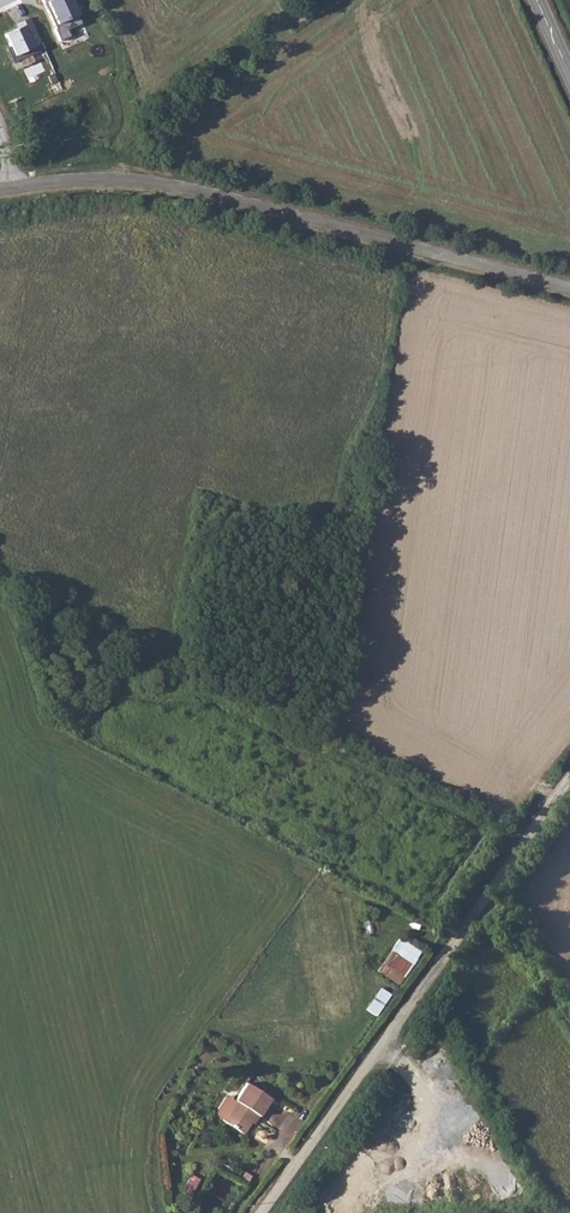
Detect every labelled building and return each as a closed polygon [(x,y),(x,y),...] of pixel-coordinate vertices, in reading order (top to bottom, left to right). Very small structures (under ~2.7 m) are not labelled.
[(58,31),(56,32),(61,42),(70,38),(68,32),(81,26),(79,22),(82,21),(72,0),(43,0),(58,31)] [(29,19),(15,25),(17,30),(5,35),(11,48),(8,50),(14,63),(43,50),(29,19)] [(402,985),(422,949),(400,936),(379,972),(402,985)] [(382,987),(368,1008),(378,1015),(392,994),(382,987)] [(227,1091),(215,1106),(216,1111),(224,1117),(222,1119),(242,1133),(256,1112),(259,1115),(269,1097),(245,1082),(236,1097),(227,1091)]
